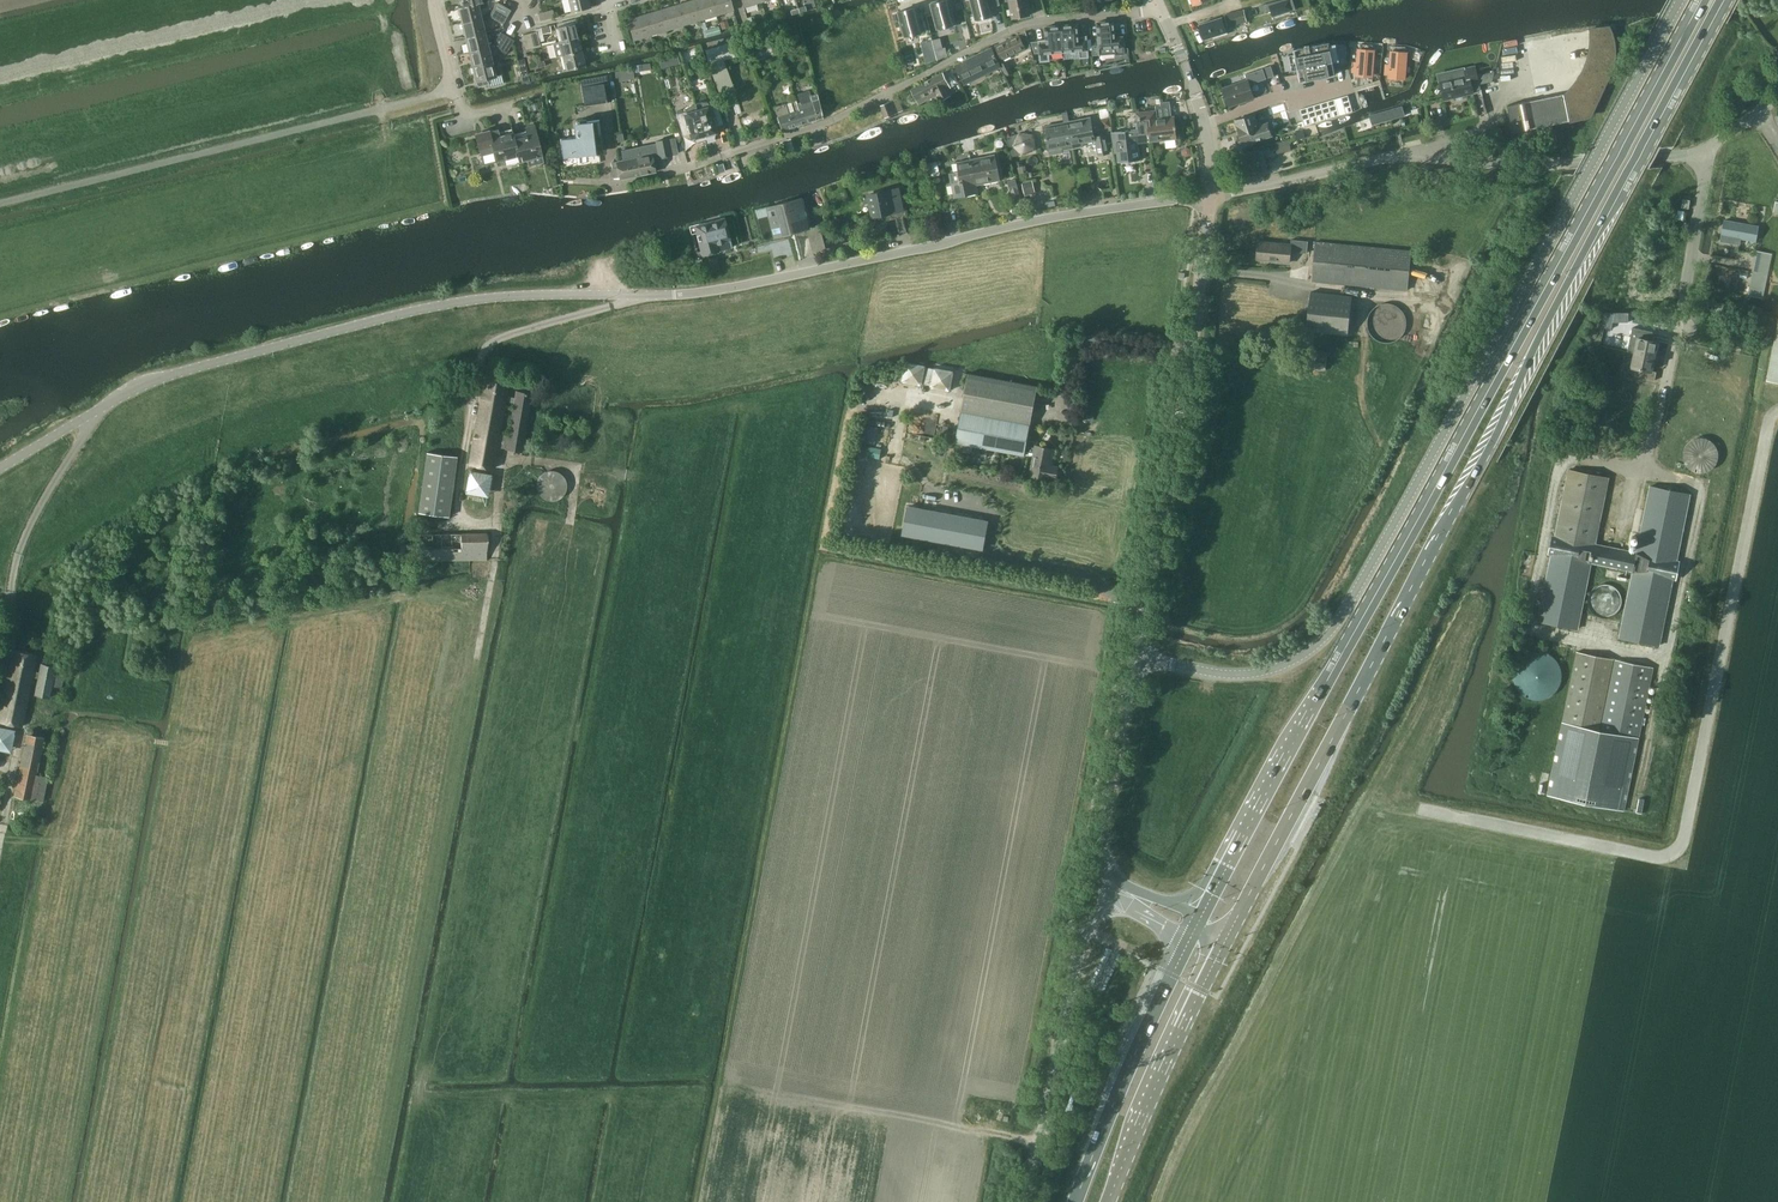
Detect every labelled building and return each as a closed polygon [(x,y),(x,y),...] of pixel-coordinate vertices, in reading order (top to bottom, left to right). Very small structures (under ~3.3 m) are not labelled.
[(590,5),(589,0),(569,0),(571,11),(590,7),(590,5)] [(700,19),(694,0),(690,0),(677,4),(683,24),(700,19)] [(717,14),(712,0),(694,0),(700,19),(717,14)] [(717,14),(733,9),(730,0),(712,0),(717,14)] [(933,2),(939,27),(956,23),(951,0),(939,0),(933,2)] [(977,18),(980,17),(981,19),(992,16),(992,14),(995,14),(992,0),(973,0),(977,18)] [(1013,17),(1030,14),(1027,0),(1010,0),(1013,17)] [(497,1),(493,8),(507,16),(511,9),(497,1)] [(481,16),(478,2),(462,6),(462,5),(458,6),(461,21),(481,16)] [(661,9),(667,29),(683,24),(677,4),(661,9)] [(907,8),(900,9),(906,34),(924,30),(918,6),(918,5),(907,8)] [(503,23),(507,16),(493,8),(489,15),(503,23)] [(540,20),(554,16),(553,9),(538,12),(540,20)] [(650,34),(667,29),(661,9),(644,14),(650,34)] [(1228,26),(1247,21),(1243,9),(1225,14),(1228,26)] [(900,12),(893,14),(895,21),(901,19),(900,12)] [(627,19),(634,39),(650,34),(644,14),(627,19)] [(461,21),(465,36),(485,31),(481,16),(461,21)] [(754,16),(748,18),(750,26),(756,24),(754,16)] [(1225,31),(1227,31),(1222,17),(1200,24),(1204,38),(1214,35),(1214,37),(1226,33),(1225,31)] [(727,20),(720,22),(722,29),(729,27),(727,20)] [(1116,37),(1114,20),(1097,22),(1100,54),(1116,52),(1116,54),(1125,53),(1123,36),(1116,37)] [(555,26),(559,42),(578,37),(574,22),(555,26)] [(552,31),(550,24),(541,27),(542,33),(552,31)] [(1078,24),(1062,25),(1064,51),(1080,50),(1080,57),(1089,56),(1087,36),(1079,37),(1078,24)] [(1039,40),(1032,41),(1035,53),(1040,52),(1041,61),(1049,60),(1049,53),(1064,51),(1062,25),(1045,27),(1047,40),(1039,40)] [(719,26),(705,29),(707,36),(720,33),(719,26)] [(777,39),(791,35),(789,26),(775,30),(777,39)] [(536,30),(529,32),(533,47),(540,45),(536,30)] [(465,36),(469,50),(489,45),(485,31),(465,36)] [(492,44),(497,48),(499,49),(508,35),(501,31),(492,44)] [(1025,50),(1031,47),(1026,31),(996,45),(1003,59),(1024,49),(1025,50)] [(525,49),(533,47),(529,32),(521,34),(525,49)] [(515,39),(508,35),(499,49),(506,53),(515,39)] [(578,37),(559,42),(552,43),(555,57),(563,55),(581,51),(578,37)] [(748,51),(755,49),(752,37),(744,40),(748,51)] [(932,39),(921,41),(923,48),(934,45),(933,40),(932,39)] [(704,50),(707,59),(719,93),(734,87),(723,59),(737,55),(732,41),(704,50)] [(1295,54),(1289,55),(1292,69),(1297,68),(1300,80),(1331,74),(1335,74),(1332,55),(1330,42),(1311,46),(1294,49),(1295,54)] [(492,60),(491,55),(493,54),(497,48),(492,44),(489,45),(469,50),(472,65),(492,60)] [(946,47),(935,49),(938,60),(948,55),(946,47)] [(992,47),(956,65),(965,83),(976,78),(977,78),(984,74),(1001,66),(992,47)] [(1355,63),(1354,70),(1358,70),(1358,74),(1371,75),(1373,51),(1360,50),(1359,63),(1355,63)] [(585,65),(581,51),(563,55),(566,69),(585,65)] [(1387,65),(1387,73),(1391,73),(1390,76),(1404,77),(1406,53),(1392,52),(1391,65),(1387,65)] [(520,75),(528,73),(524,58),(516,60),(520,75)] [(665,58),(659,59),(661,67),(667,65),(665,58)] [(495,59),(492,60),(472,65),(476,80),(479,80),(480,85),(489,83),(487,77),(502,74),(500,65),(497,66),(495,59)] [(1007,61),(1001,64),(1007,75),(1012,72),(1007,61)] [(1471,82),(1479,80),(1475,66),(1465,68),(1466,75),(1440,81),(1444,99),(1474,93),(1471,82)] [(615,72),(613,73),(614,78),(618,77),(619,81),(635,78),(634,73),(633,67),(615,71),(615,72)] [(1246,79),(1223,87),(1229,106),(1255,97),(1250,83),(1249,81),(1258,78),(1259,79),(1265,77),(1262,68),(1244,74),(1246,79)] [(940,101),(951,95),(948,88),(951,86),(944,72),(911,88),(919,103),(937,94),(940,101)] [(612,100),(607,74),(580,79),(585,105),(586,105),(586,103),(610,98),(611,100),(612,100)] [(817,94),(810,96),(808,90),(797,94),(799,103),(796,104),(795,100),(794,100),(793,101),(796,111),(803,108),(807,122),(822,117),(817,94)] [(1513,132),(1569,120),(1564,93),(1508,105),(1513,132)] [(1347,95),(1341,97),(1345,113),(1352,111),(1347,95)] [(1341,97),(1334,99),(1339,115),(1345,113),(1341,97)] [(899,98),(889,102),(881,105),(885,117),(903,110),(899,98)] [(1334,99),(1327,101),(1332,117),(1339,115),(1334,99)] [(699,102),(695,103),(705,139),(715,136),(714,132),(717,131),(716,125),(723,123),(716,102),(708,104),(707,101),(703,101),(699,102)] [(778,115),(782,129),(801,123),(807,122),(803,108),(796,111),(794,111),(791,101),(785,103),(775,106),(778,115)] [(1288,108),(1286,101),(1268,106),(1270,113),(1288,108)] [(1327,101),(1320,103),(1325,119),(1332,117),(1327,101)] [(696,141),(705,139),(695,103),(691,104),(687,106),(684,108),(684,111),(676,114),(682,135),(689,133),(691,138),(694,137),(696,141)] [(1320,103),(1313,105),(1318,121),(1325,119),(1320,103)] [(1313,105),(1307,107),(1311,123),(1318,121),(1313,105)] [(1373,125),(1405,116),(1402,106),(1370,115),(1373,125)] [(1307,107),(1300,109),(1305,125),(1311,123),(1307,107)] [(1156,111),(1148,112),(1150,138),(1150,141),(1177,138),(1175,117),(1157,119),(1156,111)] [(1064,122),(1044,126),(1049,149),(1062,147),(1063,150),(1073,148),(1075,148),(1069,121),(1068,112),(1067,112),(1066,112),(1065,112),(1062,113),(1064,122)] [(1138,128),(1112,131),(1114,144),(1117,144),(1118,161),(1129,160),(1129,162),(1131,162),(1131,160),(1139,159),(1138,142),(1148,141),(1148,138),(1150,138),(1148,112),(1137,113),(1138,128)] [(1236,119),(1238,126),(1240,134),(1238,134),(1241,144),(1272,134),(1268,122),(1258,125),(1254,113),(1236,119)] [(1091,117),(1069,121),(1075,148),(1083,146),(1083,143),(1096,140),(1099,155),(1109,152),(1106,134),(1095,136),(1091,117)] [(565,139),(561,139),(563,154),(564,154),(572,153),(580,152),(581,155),(598,153),(597,144),(596,137),(601,136),(599,119),(576,122),(578,137),(573,138),(570,138),(565,139)] [(1112,127),(1110,119),(1102,120),(1103,129),(1112,127)] [(527,134),(514,138),(518,155),(519,161),(542,155),(534,125),(525,127),(527,134)] [(488,131),(478,134),(483,152),(481,153),(484,164),(496,161),(518,155),(514,138),(512,132),(499,136),(497,129),(488,131)] [(1015,145),(1024,153),(1035,147),(1032,135),(1020,133),(1015,145)] [(656,143),(649,144),(652,156),(659,155),(659,157),(671,155),(668,138),(656,141),(656,143)] [(1277,154),(1292,150),(1289,140),(1275,144),(1277,154)] [(649,144),(621,150),(623,160),(626,159),(629,176),(655,171),(652,156),(649,144)] [(1256,147),(1257,151),(1233,156),(1238,178),(1267,171),(1263,153),(1270,152),(1269,144),(1256,147)] [(995,154),(972,159),(977,184),(1000,179),(995,154)] [(613,171),(610,171),(612,177),(613,177),(614,178),(620,176),(620,178),(627,176),(629,176),(626,159),(623,160),(617,161),(611,163),(612,168),(613,171)] [(979,193),(977,184),(972,159),(958,162),(961,180),(952,182),(955,197),(979,193)] [(941,175),(937,161),(928,163),(932,177),(941,175)] [(1019,190),(1016,180),(1009,182),(1012,192),(1019,190)] [(1035,193),(1033,180),(1022,182),(1025,195),(1035,193)] [(898,188),(869,194),(873,216),(902,210),(898,188)] [(1682,198),(1681,206),(1688,207),(1690,199),(1682,198)] [(779,214),(773,215),(777,233),(798,227),(807,225),(805,219),(801,201),(777,207),(779,214)] [(836,217),(832,221),(837,226),(841,221),(836,217)] [(1722,234),(1721,240),(1740,244),(1741,237),(1749,239),(1756,240),(1759,225),(1750,223),(1725,218),(1722,234)] [(697,226),(704,251),(715,248),(714,244),(727,240),(722,220),(697,226)] [(819,225),(808,228),(814,251),(815,251),(825,248),(824,244),(819,225)] [(1291,251),(1307,253),(1308,241),(1291,239),(1291,244),(1259,241),(1257,259),(1290,262),(1291,251)] [(1311,280),(1408,289),(1412,250),(1315,241),(1311,280)] [(1772,253),(1757,250),(1750,289),(1749,295),(1763,299),(1772,253)] [(1306,330),(1348,335),(1353,296),(1311,291),(1306,330)] [(1405,330),(1406,323),(1405,316),(1400,310),(1394,306),(1387,304),(1380,306),(1374,310),(1370,316),(1368,323),(1370,330),(1374,336),(1380,341),(1387,342),(1394,340),(1400,336),(1405,330)] [(1733,334),(1755,334),(1755,322),(1733,322),(1733,334)] [(1629,349),(1635,351),(1655,355),(1658,340),(1645,337),(1647,330),(1633,327),(1629,349)] [(1777,381),(1777,330),(1769,379),(1777,381)] [(1297,366),(1326,370),(1328,352),(1299,348),(1297,366)] [(1652,371),(1655,355),(1635,351),(1632,366),(1642,368),(1641,376),(1654,378),(1655,372),(1652,371)] [(952,388),(955,368),(911,360),(908,378),(931,382),(930,384),(952,388)] [(961,411),(956,442),(960,443),(965,444),(963,451),(972,453),(973,445),(1024,455),(1027,455),(1027,454),(1034,456),(1030,476),(1048,479),(1049,478),(1056,479),(1058,467),(1051,466),(1054,448),(1036,445),(1035,447),(1026,445),(1031,424),(1038,386),(969,373),(961,411)] [(469,464),(493,468),(496,446),(506,448),(522,451),(531,394),(515,391),(514,397),(506,395),(508,381),(484,377),(469,464)] [(867,425),(863,441),(872,443),(876,427),(867,425)] [(1685,449),(1683,455),(1683,461),(1686,467),(1690,472),(1696,474),(1702,475),(1708,474),(1714,470),(1717,465),(1719,459),(1719,453),(1716,447),(1712,442),(1706,440),(1700,439),(1694,440),(1689,444),(1685,449)] [(976,448),(975,456),(985,458),(987,450),(976,448)] [(426,452),(418,512),(448,516),(456,456),(426,452)] [(471,467),(465,489),(488,495),(493,472),(471,467)] [(1678,559),(1677,558),(1690,493),(1650,485),(1637,551),(1596,542),(1609,476),(1569,468),(1555,534),(1554,533),(1550,554),(1551,554),(1538,620),(1578,628),(1592,561),(1633,570),(1619,637),(1660,645),(1673,579),(1674,579),(1678,559)] [(541,494),(567,494),(567,470),(541,470),(541,494)] [(903,533),(981,548),(987,520),(909,505),(903,533)] [(421,560),(486,559),(486,533),(420,533),(421,560)] [(1603,598),(1608,607),(1617,601),(1613,594),(1617,592),(1610,580),(1595,589),(1600,599),(1603,598)] [(59,628),(66,629),(69,612),(62,610),(59,628)] [(63,687),(65,674),(55,671),(56,666),(41,663),(39,671),(34,670),(38,654),(12,649),(0,710),(0,720),(23,725),(25,713),(33,676),(38,677),(35,693),(50,696),(52,685),(63,687)] [(1561,650),(1521,652),(1521,663),(1516,663),(1517,695),(1563,693),(1561,650)] [(1653,667),(1576,651),(1548,798),(1623,812),(1653,667)] [(12,749),(16,727),(0,724),(0,747),(12,749)] [(14,794),(43,800),(48,776),(37,773),(44,737),(27,733),(14,794)]
